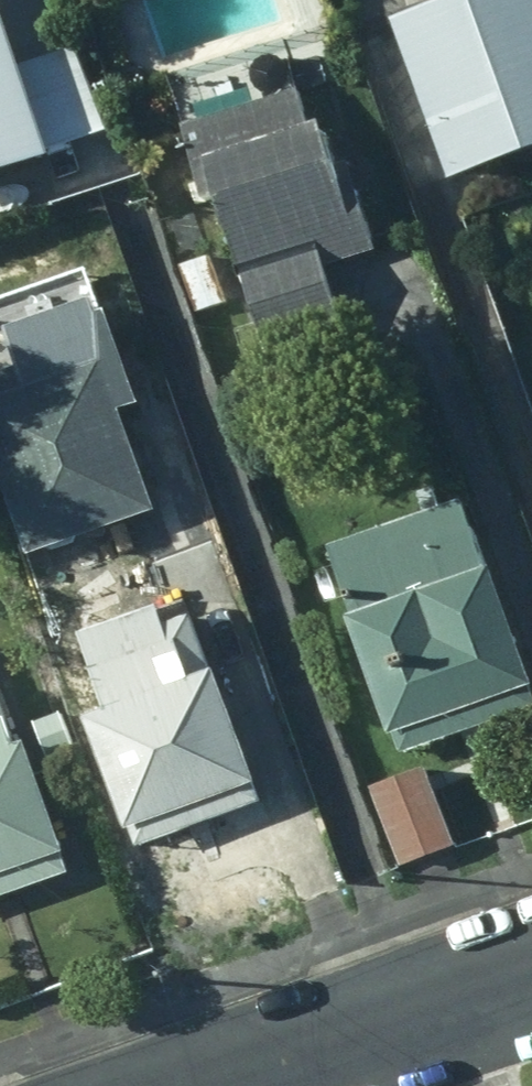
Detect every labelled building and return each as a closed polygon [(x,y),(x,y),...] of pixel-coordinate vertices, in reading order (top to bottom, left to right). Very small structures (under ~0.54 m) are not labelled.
[(15,0),(0,0),(0,190),(69,165),(64,154),(116,135),(87,52),(38,69),(15,0)] [(420,28),(469,182),(531,163),(531,0),(508,0),(420,28)] [(320,136),(307,96),(193,129),(217,212),(233,208),(279,365),(356,343),(335,271),(383,258),(366,197),(356,200),(337,131),(320,136)] [(19,558),(156,509),(120,407),(141,400),(100,285),(0,320),(0,336),(10,365),(0,369),(0,503),(19,558)] [(343,553),(414,762),(531,721),(531,666),(478,505),(343,553)] [(101,709),(81,715),(124,846),(252,803),(207,671),(205,673),(184,612),(158,621),(153,606),(76,630),(101,709)] [(4,694),(0,695),(0,909),(80,881),(35,751),(26,755),(4,694)] [(436,777),(382,795),(409,873),(465,852),(436,777)]
